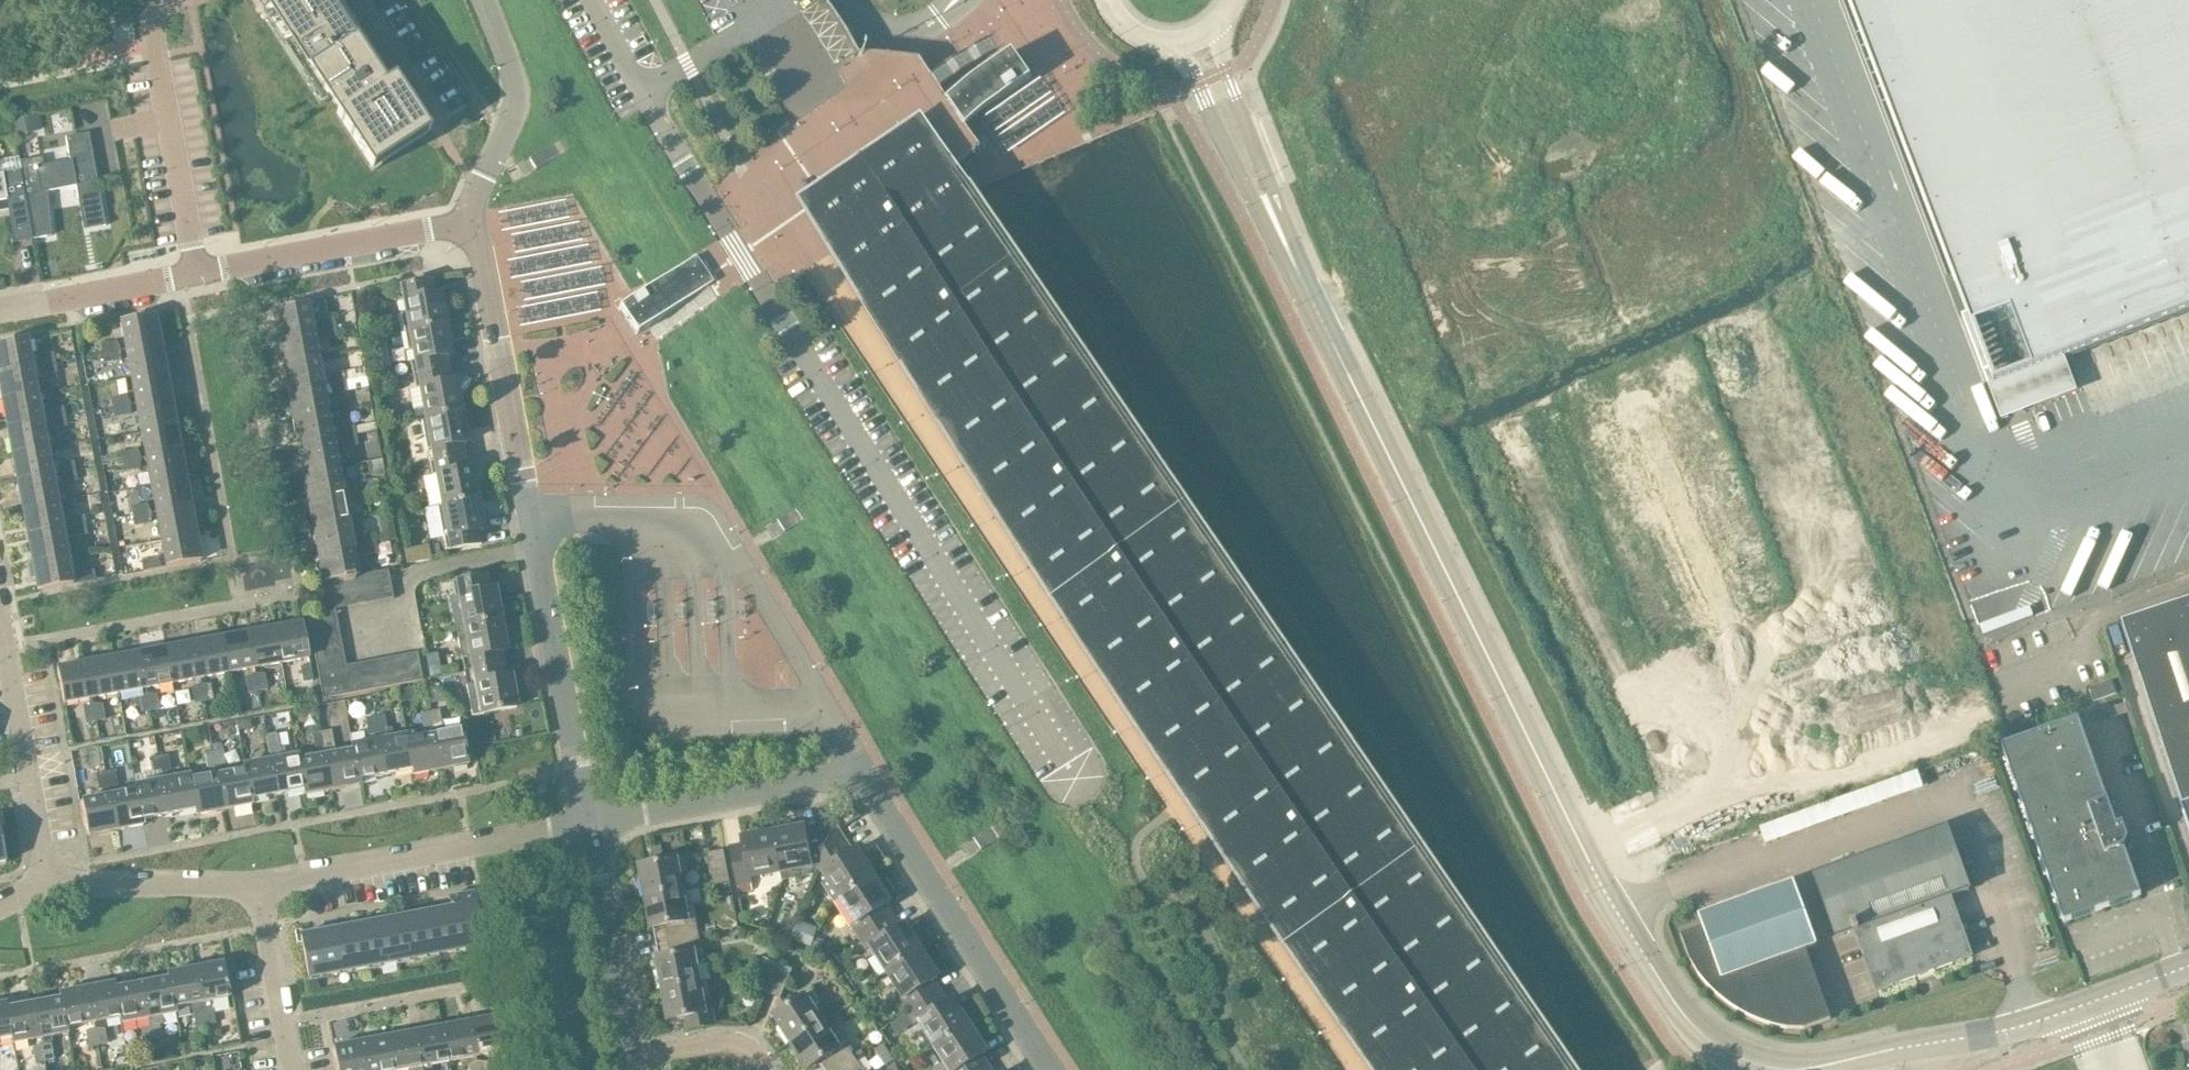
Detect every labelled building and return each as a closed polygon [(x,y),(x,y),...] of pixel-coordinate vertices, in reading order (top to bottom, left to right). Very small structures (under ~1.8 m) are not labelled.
[(367,166),(425,128),(393,80),(384,86),(327,0),(258,0),(367,166)] [(1969,315),(1968,315),(2001,401),(2064,377),(2058,360),(2188,310),(2188,0),(1850,0),(1969,315)] [(61,128),(85,124),(83,110),(59,114),(61,128)] [(975,190),(973,187),(971,189),(954,163),(932,131),(914,143),(912,144),(910,146),(897,154),(877,168),(870,173),(862,179),(845,190),(828,202),(825,204),(809,215),(829,247),(838,262),(902,365),(954,447),(1136,727),(1242,883),(1304,973),(1354,1044),(1372,1069),(1577,1069),(975,190)] [(104,222),(91,150),(88,133),(65,137),(69,161),(43,166),(42,157),(19,162),(33,235),(34,239),(51,236),(47,192),(75,187),(77,199),(84,198),(89,225),(104,222)] [(33,235),(19,162),(20,170),(0,174),(0,201),(7,200),(9,212),(14,211),(19,237),(33,235)] [(439,293),(434,294),(432,281),(396,287),(399,301),(403,301),(406,312),(401,313),(404,332),(445,324),(439,293)] [(318,331),(335,328),(334,318),(327,320),(324,300),(307,303),(308,304),(272,311),(277,338),(313,332),(318,331)] [(125,349),(160,343),(155,316),(120,322),(125,349)] [(413,349),(417,375),(449,369),(446,357),(451,356),(445,324),(404,332),(408,350),(413,349)] [(335,328),(318,331),(322,340),(337,337),(335,328)] [(282,365),(318,359),(313,332),(277,338),(282,365)] [(54,364),(52,354),(38,356),(30,355),(27,339),(0,344),(0,372),(32,367),(37,366),(38,366),(54,364)] [(102,353),(120,350),(115,342),(101,345),(102,353)] [(130,376),(165,370),(160,343),(125,349),(130,376)] [(120,350),(102,353),(104,363),(119,360),(120,350)] [(287,392),(323,386),(318,359),(282,365),(287,392)] [(54,364),(38,366),(42,375),(56,372),(54,364)] [(37,394),(32,367),(0,372),(0,392),(2,400),(37,394)] [(421,419),(461,412),(455,380),(451,381),(449,369),(417,375),(420,388),(409,390),(414,419),(413,419),(414,420),(421,419)] [(135,404),(170,397),(165,370),(130,376),(135,404)] [(328,385),(345,381),(343,372),(328,375),(328,385)] [(345,381),(328,385),(332,394),(347,391),(345,381)] [(292,419),(328,413),(323,386),(287,392),(292,419)] [(7,427),(42,421),(37,394),(2,400),(7,427)] [(112,408),(130,405),(125,396),(111,399),(112,408)] [(140,431),(176,424),(170,397),(135,404),(140,431)] [(130,405),(112,408),(114,417),(129,414),(130,405)] [(47,420),(64,417),(63,408),(48,410),(47,420)] [(426,449),(429,463),(465,456),(463,444),(467,443),(461,412),(421,419),(424,438),(429,437),(431,448),(426,449)] [(297,447),(355,436),(353,426),(339,429),(338,427),(331,428),(328,413),(292,419),(297,447)] [(64,417),(47,420),(52,429),(66,426),(64,417)] [(12,454),(47,448),(42,421),(7,427),(12,454)] [(145,458),(181,451),(176,424),(140,431),(145,458)] [(302,474),(338,467),(335,452),(342,448),(357,445),(355,436),(297,447),(302,474)] [(17,482),(52,475),(47,448),(12,454),(17,482)] [(123,462),(140,459),(136,450),(121,453),(123,462)] [(150,485),(186,479),(181,451),(145,458),(150,485)] [(428,507),(429,508),(477,499),(471,468),(467,468),(465,456),(429,463),(431,476),(424,477),(429,507),(428,507)] [(140,459),(123,462),(125,471),(139,468),(140,459)] [(58,474),(75,471),(73,462),(58,465),(58,474)] [(307,501),(343,494),(338,467),(302,474),(307,501)] [(75,471),(58,474),(62,483),(76,480),(75,471)] [(22,509),(57,502),(52,475),(17,482),(22,509)] [(133,517),(191,506),(186,479),(150,485),(155,509),(149,510),(146,504),(131,507),(133,517)] [(348,493),(365,490),(364,480),(349,483),(348,493)] [(313,528),(348,521),(345,506),(352,502),(367,499),(365,490),(348,493),(348,494),(343,495),(343,494),(307,501),(313,528)] [(479,531),(483,531),(477,499),(429,508),(437,507),(440,525),(446,524),(448,536),(443,537),(445,551),(481,544),(479,531)] [(27,536),(62,529),(57,502),(22,509),(27,536)] [(160,539),(196,533),(191,506),(133,517),(135,525),(157,521),(160,539)] [(68,528),(84,525),(83,516),(68,519),(67,528),(68,528)] [(390,517),(377,519),(378,527),(392,525),(390,517)] [(358,547),(375,544),(374,534),(359,537),(351,535),(348,521),(313,528),(318,555),(353,548),(358,547)] [(84,525),(68,528),(72,537),(86,534),(84,525)] [(32,563),(67,556),(62,529),(27,536),(32,563)] [(165,567),(201,560),(196,533),(160,539),(165,567)] [(375,544),(358,547),(362,556),(377,553),(375,544)] [(424,547),(405,551),(407,564),(427,560),(424,547)] [(323,582),(326,582),(342,578),(357,575),(358,575),(353,548),(318,555),(323,582)] [(37,590),(73,584),(67,556),(32,563),(37,590)] [(143,571),(160,567),(156,558),(141,561),(143,571)] [(78,583),(95,579),(93,570),(79,573),(78,583)] [(388,570),(372,573),(377,599),(391,597),(392,598),(393,598),(388,570)] [(358,575),(357,575),(362,602),(377,599),(372,573),(358,575)] [(357,575),(342,578),(347,605),(362,602),(357,575)] [(494,585),(489,586),(487,576),(451,583),(454,597),(459,596),(464,626),(455,627),(455,628),(500,620),(494,585)] [(333,607),(347,605),(342,578),(326,582),(332,609),(333,609),(333,607)] [(746,603),(738,603),(738,619),(746,619),(746,603)] [(2122,625),(2188,830),(2188,603),(2122,625)] [(715,604),(707,604),(707,620),(715,620),(715,604)] [(654,606),(646,606),(646,622),(654,622),(654,606)] [(684,606),(676,606),(676,622),(684,622),(684,606)] [(338,629),(335,617),(308,622),(310,634),(338,629)] [(461,658),(463,672),(504,664),(502,655),(506,654),(500,620),(455,628),(461,658)] [(274,628),(281,663),(308,658),(301,623),(274,628)] [(254,668),(281,663),(274,628),(247,633),(254,668)] [(340,642),(338,629),(310,634),(312,647),(340,642)] [(227,673),(254,668),(247,633),(220,638),(227,673)] [(199,678),(227,673),(220,638),(193,643),(199,678)] [(342,654),(340,642),(312,647),(315,659),(342,654)] [(172,683),(199,678),(193,643),(166,648),(172,683)] [(145,688),(172,683),(166,648),(138,653),(145,688)] [(118,693),(145,688),(138,653),(111,658),(118,693)] [(315,659),(322,699),(349,694),(344,667),(342,654),(315,659)] [(416,654),(401,656),(406,683),(421,681),(416,654)] [(428,671),(438,669),(435,654),(426,656),(428,671)] [(401,656),(387,659),(392,686),(406,683),(401,656)] [(91,698),(118,693),(111,658),(84,663),(91,698)] [(387,659),(373,662),(378,689),(392,686),(387,659)] [(373,662),(358,664),(363,691),(378,689),(373,662)] [(63,703),(91,698),(84,663),(57,668),(63,703)] [(303,683),(312,681),(309,663),(300,668),(303,683)] [(349,694),(363,691),(358,664),(344,667),(349,694)] [(504,664),(463,672),(466,685),(475,683),(481,714),(516,708),(510,673),(505,673),(504,664)] [(258,691),(255,673),(254,673),(245,678),(249,692),(258,691)] [(255,673),(258,691),(267,689),(264,674),(255,673)] [(2094,702),(2116,694),(2112,681),(2089,689),(2094,702)] [(194,702),(204,701),(200,683),(191,688),(194,702)] [(200,683),(204,701),(212,699),(210,684),(200,683)] [(140,713),(149,711),(146,693),(137,698),(140,713)] [(146,693),(149,711),(159,709),(156,694),(146,693)] [(92,704),(95,721),(104,719),(102,704),(92,703),(92,704)] [(86,723),(95,721),(92,704),(83,708),(86,723)] [(2094,724),(2128,712),(2125,704),(2091,715),(2094,724)] [(432,731),(440,770),(468,765),(461,730),(442,733),(439,711),(429,713),(432,731)] [(413,775),(440,770),(432,731),(429,713),(420,714),(422,729),(421,737),(407,739),(406,734),(405,735),(413,775)] [(413,775),(405,735),(392,737),(386,730),(384,715),(374,717),(378,736),(385,775),(411,770),(412,775),(413,775)] [(358,780),(385,775),(378,736),(374,717),(365,719),(368,733),(366,742),(351,745),(359,785),(358,780)] [(2117,827),(2078,719),(2001,746),(2064,923),(2141,895),(2125,849),(2128,841),(2123,825),(2117,827)] [(238,730),(251,728),(250,720),(237,722),(238,730)] [(480,725),(472,726),(475,746),(488,743),(485,728),(480,725)] [(359,785),(351,745),(352,750),(338,753),(333,746),(330,731),(321,732),(324,750),(325,755),(332,790),(359,785)] [(314,749),(324,750),(321,732),(312,734),(314,749)] [(305,795),(297,755),(285,757),(284,748),(278,749),(275,735),(266,737),(277,795),(303,790),(304,795),(305,795)] [(250,800),(277,795),(266,737),(264,737),(269,760),(243,764),(244,771),(250,800)] [(212,752),(215,770),(216,770),(225,765),(223,750),(212,752)] [(207,769),(215,770),(212,752),(204,754),(207,769)] [(305,795),(332,790),(325,755),(299,760),(298,754),(297,755),(305,795)] [(158,757),(161,774),(162,774),(170,770),(167,755),(158,757)] [(151,773),(161,774),(158,757),(149,759),(151,773)] [(251,805),(250,800),(244,771),(243,764),(243,765),(244,770),(216,775),(223,810),(251,805)] [(105,773),(108,790),(117,786),(114,771),(105,773)] [(98,789),(108,790),(105,773),(95,774),(98,789)] [(223,810),(216,775),(191,780),(190,774),(189,775),(197,815),(223,810)] [(196,815),(197,815),(189,775),(162,780),(169,815),(195,810),(196,815)] [(142,820),(169,815),(162,780),(135,785),(136,791),(142,820)] [(143,825),(142,820),(136,791),(135,785),(136,790),(109,795),(115,830),(143,825)] [(88,835),(115,830),(109,795),(81,800),(88,835)] [(805,827),(774,832),(782,872),(783,881),(811,875),(811,873),(836,825),(806,831),(805,827)] [(841,900),(875,878),(856,849),(852,851),(836,825),(811,873),(822,871),(841,900)] [(1973,957),(1951,898),(1970,891),(1947,827),(1815,875),(1838,938),(1858,931),(1879,990),(1973,957)] [(752,878),(782,872),(774,832),(742,838),(743,843),(730,845),(737,886),(740,885),(741,892),(752,890),(751,883),(753,883),(752,878)] [(714,885),(730,882),(724,850),(708,853),(714,885)] [(645,898),(684,891),(680,873),(688,871),(685,857),(639,866),(645,898)] [(859,939),(894,917),(887,905),(891,902),(875,878),(841,900),(855,922),(851,926),(859,939)] [(1787,1029),(1804,1029),(1830,1019),(1805,949),(1815,945),(1793,882),(1700,916),(1704,926),(1681,935),(1690,959),(1699,974),(1704,981),(1710,987),(1717,993),(1736,1008),(1757,1020),(1767,1024),(1777,1026),(1787,1029)] [(668,941),(700,935),(694,906),(687,907),(684,891),(645,898),(651,928),(665,925),(668,941)] [(467,949),(483,946),(473,893),(448,897),(451,914),(431,918),(429,911),(421,913),(422,920),(402,923),(400,916),(392,918),(394,925),(373,929),(372,922),(363,923),(365,930),(344,934),(343,927),(335,929),(336,936),(315,939),(314,933),(300,935),(308,979),(309,979),(308,974),(320,972),(321,976),(338,973),(338,969),(349,966),(350,971),(368,968),(367,963),(378,961),(379,966),(397,962),(396,958),(407,955),(408,960),(426,957),(425,952),(437,950),(438,955),(455,951),(454,947),(466,945),(467,949)] [(888,973),(922,951),(904,923),(900,926),(894,917),(859,939),(867,950),(872,947),(888,973)] [(774,922),(771,932),(788,938),(791,928),(774,922)] [(808,926),(802,943),(810,946),(817,929),(808,926)] [(662,990),(701,983),(698,964),(705,963),(700,935),(668,941),(671,955),(656,958),(662,990)] [(908,1014),(943,991),(935,979),(939,977),(922,951),(888,973),(904,997),(899,1000),(908,1014)] [(766,993),(779,964),(764,958),(751,987),(766,993)] [(195,968),(206,1025),(215,1023),(212,1009),(212,1001),(229,998),(222,963),(195,968)] [(779,964),(766,993),(780,999),(793,970),(779,964)] [(196,1027),(206,1025),(195,968),(168,972),(175,1013),(176,1013),(175,1008),(189,1005),(194,1012),(196,1027)] [(153,1041),(161,1039),(159,1024),(163,1024),(161,1016),(175,1013),(168,972),(167,973),(168,978),(142,983),(153,1041)] [(316,980),(309,981),(310,990),(317,989),(316,980)] [(153,1041),(142,983),(115,988),(114,982),(113,983),(121,1023),(136,1020),(140,1028),(143,1042),(153,1041)] [(121,1023),(113,983),(87,988),(93,1023),(94,1028),(98,1045),(107,1043),(104,1029),(105,1021),(119,1018),(121,1023)] [(701,983),(662,990),(668,1020),(714,1012),(711,998),(704,999),(701,983)] [(67,1028),(93,1023),(87,988),(60,993),(67,1033),(68,1033),(67,1028)] [(791,1043),(823,1022),(814,1007),(820,1002),(813,991),(774,1016),(791,1043)] [(936,1048),(970,1026),(952,998),(948,1000),(943,991),(908,1014),(915,1025),(919,1021),(936,1048)] [(52,1036),(67,1033),(60,993),(59,993),(60,998),(34,1003),(40,1038),(41,1043),(44,1061),(54,1059),(51,1044),(52,1036)] [(40,1038),(34,1003),(7,1008),(6,1002),(5,1003),(13,1043),(40,1038)] [(13,1043),(5,1003),(0,1004),(0,1040),(11,1038),(12,1043),(13,1043)] [(468,1021),(475,1057),(503,1051),(496,1016),(468,1021)] [(448,1062),(475,1057),(468,1021),(441,1026),(448,1062)] [(863,1054),(861,1050),(854,1055),(839,1033),(833,1037),(823,1022),(791,1043),(808,1069),(820,1061),(826,1069),(838,1069),(863,1054)] [(448,1062),(441,1026),(414,1031),(422,1069),(431,1069),(430,1065),(448,1062)] [(991,1066),(983,1054),(987,1052),(970,1026),(936,1048),(951,1069),(986,1069),(991,1066)] [(94,1028),(91,1030),(85,1032),(88,1047),(98,1045),(94,1028)] [(414,1031),(388,1036),(394,1069),(402,1069),(407,1069),(408,1069),(422,1069),(414,1031)] [(388,1036),(360,1041),(366,1069),(394,1069),(388,1036)] [(360,1041),(333,1046),(337,1069),(366,1069),(360,1041)] [(44,1061),(41,1043),(32,1048),(35,1063),(44,1061)] [(858,1062),(865,1057),(863,1054),(838,1069),(863,1069),(858,1062)] [(477,1069),(487,1069),(486,1062),(476,1061),(476,1062),(477,1069)] [(476,1062),(467,1066),(468,1069),(477,1069),(476,1062)]
